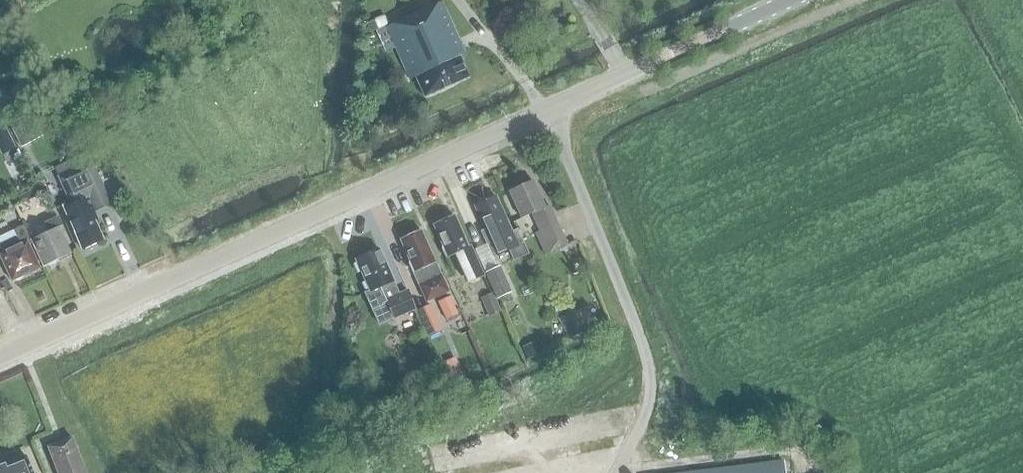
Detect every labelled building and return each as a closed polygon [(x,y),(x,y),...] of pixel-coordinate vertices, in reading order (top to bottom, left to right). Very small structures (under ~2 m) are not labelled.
[(423,98),(469,77),(460,58),(464,57),(439,5),(387,29),(386,26),(376,31),(385,51),(395,47),(411,81),(414,79),(423,98)] [(30,113),(9,124),(21,146),(42,135),(30,113)] [(4,154),(16,148),(6,126),(0,129),(0,146),(4,154)] [(82,249),(103,240),(90,213),(111,203),(90,159),(57,174),(70,201),(62,205),(82,249)] [(548,215),(532,180),(521,185),(518,184),(513,186),(512,189),(509,191),(521,218),(532,213),(540,231),(535,233),(545,255),(567,245),(552,213),(548,215)] [(512,232),(496,197),(474,206),(484,230),(480,232),(486,244),(489,243),(495,256),(508,250),(513,260),(528,254),(517,229),(512,232)] [(481,276),(468,248),(454,215),(433,225),(442,245),(441,249),(445,258),(455,254),(459,263),(467,282),(481,276)] [(31,240),(32,243),(43,266),(46,265),(50,266),(55,263),(57,260),(70,253),(58,227),(62,225),(57,216),(43,222),(48,231),(31,240)] [(31,240),(30,240),(24,226),(14,230),(17,237),(0,245),(0,261),(10,282),(15,280),(18,280),(22,278),(23,275),(40,268),(28,245),(32,243),(31,240)] [(448,291),(421,230),(400,240),(409,260),(408,264),(412,273),(413,273),(426,301),(448,291)] [(379,249),(355,260),(368,289),(369,291),(364,294),(371,309),(386,303),(393,318),(415,309),(407,290),(399,294),(398,291),(383,258),(379,249)] [(496,299),(511,292),(499,266),(484,273),(496,299)] [(488,316),(500,311),(493,292),(480,297),(488,316)] [(458,315),(450,296),(437,301),(445,321),(458,315)] [(428,337),(442,331),(431,304),(416,311),(428,337)] [(569,339),(581,332),(570,312),(558,319),(569,339)] [(526,361),(540,355),(534,342),(520,347),(526,361)] [(464,382),(460,373),(449,377),(453,387),(464,382)] [(72,438),(48,447),(58,472),(85,472),(72,438)] [(0,466),(0,472),(33,472),(25,456),(0,466)] [(781,462),(690,472),(783,472),(781,462)]
